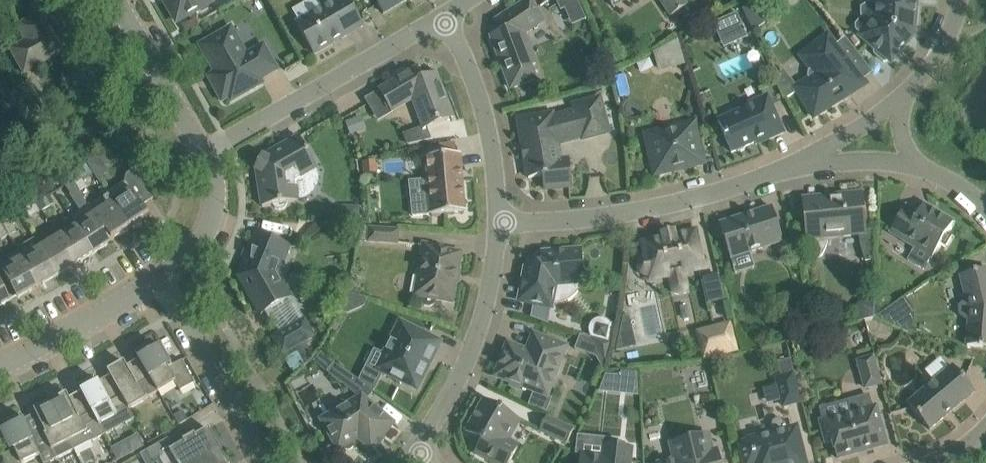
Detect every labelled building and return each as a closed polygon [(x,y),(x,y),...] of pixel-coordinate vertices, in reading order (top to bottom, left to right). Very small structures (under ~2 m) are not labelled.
[(177,22),(212,2),(211,0),(165,0),(177,22)] [(322,5),(324,8),(297,23),(315,54),(363,26),(348,0),(329,0),(322,5)] [(384,14),(407,0),(376,0),(384,14)] [(503,32),(491,36),(511,89),(536,79),(531,66),(536,64),(524,34),(545,21),(531,0),(528,0),(496,21),(503,32)] [(562,29),(589,17),(581,0),(558,0),(561,8),(553,11),(562,29)] [(684,0),(658,0),(671,19),(689,7),(684,0)] [(765,24),(761,17),(773,11),(768,0),(758,0),(743,7),(753,30),(765,24)] [(861,37),(876,49),(877,50),(875,52),(875,54),(884,62),(887,62),(889,60),(892,62),(910,40),(907,37),(910,29),(914,30),(917,0),(877,0),(877,3),(869,2),(861,7),(862,16),(871,24),(862,35),(861,37)] [(16,28),(24,42),(9,51),(23,75),(64,52),(42,13),(16,28)] [(719,37),(743,26),(737,14),(714,24),(719,37)] [(232,27),(217,35),(200,45),(215,73),(208,77),(222,102),(229,98),(232,102),(264,84),(261,79),(278,70),(264,45),(247,55),(232,27)] [(829,35),(801,57),(816,76),(796,88),(814,118),(867,84),(866,83),(829,35)] [(673,66),(684,62),(678,41),(657,53),(659,60),(670,57),(673,66)] [(421,67),(363,100),(364,101),(381,91),(391,109),(414,98),(425,128),(451,118),(453,122),(454,122),(434,70),(433,70),(437,81),(427,84),(418,70),(421,68),(421,67)] [(768,97),(740,109),(741,111),(718,121),(732,153),(735,151),(739,153),(745,150),(747,146),(756,142),(764,138),(766,141),(784,133),(768,97)] [(529,178),(543,176),(544,189),(572,187),(570,160),(561,161),(557,142),(583,137),(583,139),(609,132),(600,99),(575,106),(576,112),(553,117),(553,114),(519,120),(524,148),(522,148),(522,151),(524,151),(525,158),(524,158),(524,160),(526,160),(529,178)] [(662,129),(644,134),(648,151),(651,151),(657,174),(703,163),(694,124),(662,132),(662,129)] [(256,169),(255,170),(257,171),(263,207),(274,205),(277,208),(279,209),(284,208),(287,206),(288,203),(298,201),(295,181),(317,169),(317,168),(310,154),(300,137),(264,157),(262,156),(261,158),(256,169)] [(429,180),(410,182),(413,217),(466,212),(463,178),(460,177),(459,173),(462,171),(461,154),(427,157),(429,180)] [(87,164),(98,180),(109,173),(99,157),(87,164)] [(131,230),(142,223),(143,220),(146,217),(148,219),(150,217),(143,206),(154,199),(147,188),(136,169),(127,175),(126,182),(108,195),(131,230)] [(81,176),(73,181),(80,192),(88,187),(81,176)] [(73,181),(65,186),(72,196),(80,192),(73,181)] [(862,194),(830,197),(804,200),(805,208),(808,240),(811,239),(813,258),(823,257),(830,237),(866,234),(862,194)] [(49,195),(38,202),(42,210),(54,203),(49,195)] [(108,195),(99,200),(89,206),(113,242),(131,230),(108,195)] [(30,217),(42,210),(38,202),(26,209),(30,217)] [(906,206),(890,233),(932,258),(941,244),(946,247),(952,237),(947,233),(954,222),(924,204),(921,209),(919,213),(906,206)] [(113,242),(89,206),(72,218),(95,254),(108,245),(113,242)] [(784,242),(779,227),(773,208),(720,225),(731,259),(784,242)] [(72,218),(54,229),(59,237),(76,266),(95,254),(72,218)] [(11,220),(3,224),(8,235),(17,231),(11,220)] [(8,235),(3,224),(0,225),(0,239),(8,235)] [(400,247),(401,231),(369,229),(368,244),(400,247)] [(646,258),(642,260),(639,264),(639,268),(641,273),(645,275),(650,275),(651,281),(669,277),(672,288),(672,289),(673,290),(673,291),(675,292),(677,293),(678,294),(680,294),(681,294),(682,294),(683,293),(685,292),(685,291),(686,290),(687,288),(687,287),(687,285),(685,273),(704,269),(696,231),(675,236),(675,233),(663,235),(664,238),(643,243),(646,258)] [(247,259),(239,277),(261,314),(264,312),(282,334),(305,321),(291,296),(278,274),(289,247),(257,233),(251,249),(252,249),(252,248),(255,250),(253,261),(248,260),(248,259),(247,259)] [(76,266),(59,237),(40,248),(57,277),(76,266)] [(18,252),(22,259),(38,288),(57,277),(40,248),(35,239),(16,249),(18,252)] [(425,306),(431,307),(434,305),(437,303),(438,300),(453,303),(462,253),(442,250),(423,244),(417,274),(419,276),(415,296),(421,297),(421,302),(425,306)] [(542,261),(541,261),(534,268),(526,267),(520,302),(540,305),(552,308),(553,304),(571,298),(582,283),(585,283),(582,251),(541,254),(542,261)] [(22,259),(18,252),(0,262),(0,266),(18,299),(38,288),(22,259)] [(965,319),(970,320),(967,346),(985,347),(985,269),(961,276),(968,301),(964,301),(959,307),(960,314),(965,319)] [(704,278),(711,302),(726,298),(720,274),(704,278)] [(2,284),(0,279),(0,308),(11,302),(2,284)] [(348,294),(341,311),(348,314),(363,307),(365,300),(348,294)] [(857,309),(860,325),(876,321),(876,304),(861,303),(857,309)] [(886,314),(877,320),(900,331),(904,323),(903,314),(898,306),(886,314)] [(624,316),(621,329),(632,327),(630,315),(624,316)] [(605,320),(592,327),(594,331),(592,337),(593,338),(600,340),(613,343),(616,327),(613,325),(607,323),(605,320)] [(282,334),(275,338),(283,353),(313,336),(305,321),(282,334)] [(433,339),(415,330),(401,323),(378,370),(417,389),(428,368),(425,367),(429,358),(432,360),(433,357),(432,357),(431,358),(425,355),(433,339)] [(705,364),(740,354),(731,324),(696,334),(705,364)] [(507,356),(504,355),(495,377),(511,383),(510,386),(520,389),(521,387),(548,397),(567,347),(534,335),(528,351),(508,344),(506,351),(509,352),(507,356)] [(600,340),(599,346),(603,353),(609,355),(613,343),(600,340)] [(155,349),(152,345),(136,355),(150,379),(159,392),(175,382),(181,392),(195,384),(183,361),(173,366),(162,346),(155,349)] [(287,360),(293,370),(303,364),(297,354),(287,360)] [(322,356),(315,366),(327,375),(343,388),(351,377),(335,365),(322,356)] [(866,393),(884,388),(877,359),(858,363),(866,393)] [(781,378),(777,379),(785,410),(802,406),(794,375),(790,360),(777,363),(781,378)] [(137,386),(124,363),(108,372),(122,396),(129,410),(147,399),(147,398),(158,392),(159,392),(150,379),(137,386)] [(975,392),(962,377),(953,366),(908,404),(930,430),(975,392)] [(640,394),(640,374),(605,373),(605,393),(640,394)] [(96,379),(79,388),(92,412),(104,434),(134,419),(129,410),(122,396),(111,402),(110,401),(108,402),(96,379)] [(767,403),(778,403),(777,386),(766,386),(767,403)] [(79,418),(67,394),(51,403),(74,449),(104,434),(92,412),(81,418),(81,417),(79,418)] [(821,423),(827,444),(833,442),(838,458),(887,445),(876,406),(872,407),(869,396),(849,401),(852,413),(821,423)] [(336,413),(322,420),(339,450),(343,447),(346,450),(349,451),(352,450),(354,448),(355,445),(354,441),(359,438),(372,450),(394,424),(389,420),(379,411),(368,402),(363,397),(358,400),(348,406),(348,405),(347,405),(347,404),(346,404),(345,404),(344,403),(343,403),(342,403),(341,403),(340,403),(339,404),(338,404),(338,405),(337,405),(337,406),(336,407),(336,408),(335,409),(335,410),(335,411),(336,412),(336,413)] [(482,441),(475,453),(493,462),(510,462),(517,450),(503,442),(516,418),(484,400),(466,432),(482,441)] [(35,411),(46,434),(33,441),(40,456),(44,462),(52,462),(75,452),(74,449),(51,403),(35,411)] [(15,451),(3,456),(6,462),(25,462),(40,456),(33,441),(22,417),(5,425),(16,449),(14,449),(15,451)] [(568,448),(576,432),(548,418),(540,435),(568,448)] [(741,444),(746,462),(806,462),(802,447),(797,428),(788,430),(787,425),(787,424),(786,423),(786,422),(785,422),(785,421),(784,421),(784,420),(783,420),(782,420),(781,419),(780,419),(779,419),(778,419),(778,420),(777,420),(776,420),(775,421),(774,422),(773,423),(773,424),(772,424),(772,425),(772,426),(772,427),(772,428),(772,429),(773,434),(749,440),(749,442),(741,444)] [(147,451),(153,462),(170,452),(177,462),(194,462),(220,448),(209,429),(196,436),(195,435),(183,441),(184,443),(175,449),(169,438),(147,451)] [(137,434),(112,449),(118,460),(144,446),(137,434)] [(663,462),(721,462),(718,450),(713,451),(709,435),(682,441),(671,443),(675,460),(672,461),(663,462)] [(633,448),(605,445),(603,456),(582,454),(581,462),(631,462),(633,448)] [(220,448),(194,462),(228,462),(220,448)]
